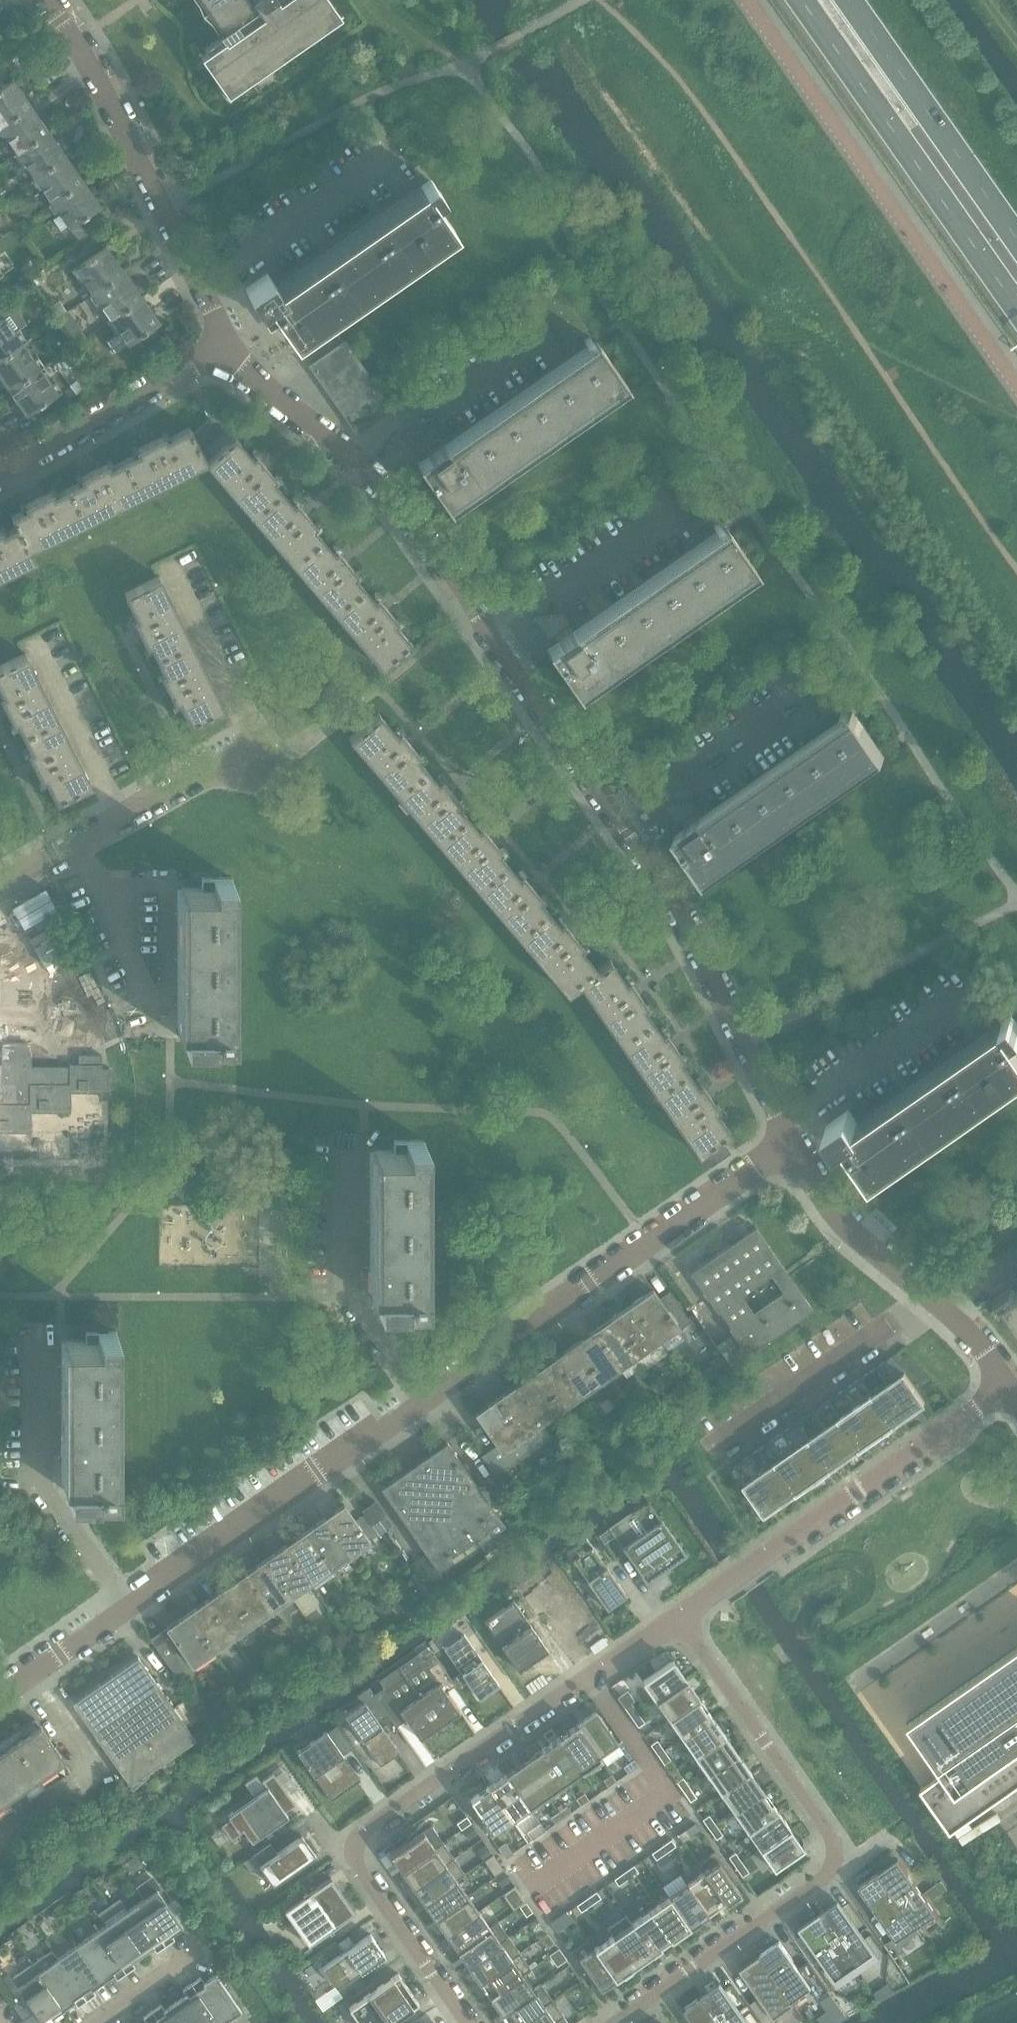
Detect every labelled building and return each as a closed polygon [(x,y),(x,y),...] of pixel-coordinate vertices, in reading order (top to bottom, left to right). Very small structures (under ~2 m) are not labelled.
[(252,0),(194,0),(197,5),(202,2),(214,19),(209,22),(223,41),(200,57),(224,91),(234,85),(237,89),(309,39),(326,27),(341,17),(329,0),(282,0),(275,5),(272,0),(254,0),(252,1),(252,0)] [(13,80),(0,89),(0,127),(31,106),(13,80)] [(31,106),(0,127),(0,128),(17,153),(48,131),(31,106)] [(66,156),(48,131),(17,153),(34,177),(66,156)] [(83,181),(66,156),(34,177),(52,203),(83,181)] [(294,339),(421,250),(452,229),(432,201),(441,194),(430,179),(276,286),(267,273),(245,289),(269,323),(278,317),(294,339)] [(101,206),(83,181),(52,203),(70,228),(101,206)] [(124,272),(106,247),(75,268),(93,294),(124,272)] [(142,297),(124,272),(93,294),(111,319),(142,297)] [(159,323),(142,297),(111,319),(128,344),(142,335),(151,347),(164,338),(156,326),(159,323)] [(5,317),(0,321),(0,358),(23,343),(5,317)] [(566,343),(587,329),(580,318),(559,333),(566,343)] [(478,482),(569,419),(624,381),(595,340),(443,445),(439,438),(440,437),(434,428),(404,431),(419,452),(423,450),(428,456),(417,464),(445,505),(473,486),(475,489),(480,486),(478,482)] [(23,343),(0,358),(0,377),(9,390),(40,368),(23,343)] [(390,409),(356,359),(344,343),(311,366),(357,431),(390,409)] [(58,393),(40,368),(9,390),(27,415),(58,393)] [(200,450),(221,432),(210,418),(192,434),(200,450)] [(140,495),(206,462),(200,450),(192,434),(189,428),(166,439),(164,435),(137,449),(136,450),(138,454),(123,461),(140,495)] [(206,462),(234,438),(226,428),(221,432),(200,450),(206,462)] [(275,478),(268,469),(262,462),(255,454),(252,457),(235,437),(234,438),(206,462),(253,518),(282,493),(272,481),(275,478)] [(84,522),(140,495),(123,461),(110,467),(108,463),(80,477),(82,481),(67,489),(84,522)] [(674,499),(696,484),(689,475),(668,490),(674,499)] [(681,509),(702,494),(696,484),(674,499),(681,509)] [(62,534),(84,522),(67,489),(54,495),(52,491),(52,492),(24,505),(26,509),(12,516),(17,526),(30,550),(62,534)] [(316,525),(308,517),(304,511),(295,501),(292,504),(282,493),(253,518),(294,566),(323,540),(312,528),(316,525)] [(688,519),(710,504),(702,494),(681,509),(688,519)] [(695,529),(717,514),(710,504),(688,519),(695,529)] [(607,668),(708,598),(753,566),(724,525),(573,631),(568,624),(570,623),(563,614),(533,617),(548,638),(552,636),(557,642),(546,649),(575,691),(602,672),(604,675),(609,672),(607,668)] [(35,560),(30,550),(17,526),(3,533),(1,529),(0,530),(0,577),(35,560)] [(357,573),(349,564),(344,558),(336,549),(333,552),(323,540),(294,566),(334,612),(363,587),(353,576),(357,573)] [(191,641),(175,609),(159,577),(125,594),(137,617),(133,619),(147,647),(151,645),(157,658),(191,641)] [(397,620),(390,612),(384,605),(376,596),(373,599),(363,587),(334,612),(382,668),(411,643),(393,623),(397,620)] [(224,707),(207,672),(191,641),(157,658),(165,673),(161,675),(175,703),(179,701),(190,724),(224,707)] [(42,686),(26,654),(0,666),(0,687),(3,694),(0,696),(0,697),(13,723),(13,724),(17,722),(24,735),(58,718),(42,686)] [(736,854),(838,783),(882,752),(854,711),(702,817),(697,810),(699,809),(692,800),(663,803),(678,824),(681,821),(686,828),(675,835),(704,876),(731,857),(734,861),(738,857),(736,854)] [(419,755),(406,739),(399,731),(396,734),(379,714),(350,739),(398,795),(426,770),(416,757),(419,755)] [(91,784),(73,749),(58,718),(24,735),(31,750),(27,752),(28,753),(41,780),(45,778),(57,801),(91,784)] [(460,802),(453,794),(440,779),(436,781),(426,770),(398,795),(438,842),(467,817),(457,805),(460,802)] [(500,850),(493,841),(480,826),(477,829),(467,817),(438,842),(479,890),(508,865),(497,853),(500,850)] [(541,897),(534,888),(521,873),(517,876),(508,865),(479,890),(519,937),(548,912),(538,900),(541,897)] [(231,1039),(231,888),(231,877),(201,877),(201,888),(182,888),(182,1039),(231,1039)] [(582,945),(575,936),(561,921),(558,924),(548,912),(519,937),(567,992),(579,983),(597,969),(579,948),(582,945)] [(646,1005),(629,980),(628,979),(625,982),(610,960),(597,969),(579,983),(620,1042),(651,1020),(642,1007),(646,1005)] [(0,1003),(0,1137),(55,1137),(56,1003),(0,1003)] [(1003,1087),(1016,1077),(1016,1042),(1014,1037),(1016,1035),(1016,1022),(1012,1015),(858,1123),(849,1110),(827,1125),(851,1159),(860,1153),(876,1176),(1003,1087)] [(678,1059),(682,1056),(664,1031),(660,1033),(651,1020),(620,1042),(656,1094),(687,1072),(678,1059)] [(718,1107),(709,1095),(700,1082),(696,1084),(687,1072),(656,1094),(698,1153),(699,1152),(720,1138),(729,1131),(714,1110),(718,1107)] [(730,1152),(720,1138),(699,1152),(709,1167),(730,1152)] [(423,1301),(423,1150),(423,1140),(393,1140),(393,1150),(374,1150),(374,1301),(423,1301)] [(1014,1217),(1004,1223),(1016,1244),(1016,1243),(1016,1221),(1014,1217)] [(797,1297),(782,1275),(786,1271),(755,1227),(690,1273),(717,1312),(719,1311),(730,1327),(728,1328),(747,1355),(812,1309),(802,1294),(797,1297)] [(659,1298),(655,1293),(652,1289),(632,1303),(658,1339),(661,1343),(681,1330),(680,1329),(691,1321),(670,1291),(659,1298)] [(658,1339),(632,1303),(619,1312),(612,1317),(638,1353),(658,1339)] [(638,1353),(612,1317),(593,1330),(619,1367),(638,1353)] [(115,1491),(115,1340),(115,1330),(85,1330),(85,1340),(66,1340),(66,1491),(115,1491)] [(619,1367),(593,1330),(573,1344),(598,1381),(619,1367)] [(598,1381),(573,1344),(553,1358),(579,1395),(598,1381)] [(878,1434),(894,1423),(909,1412),(926,1401),(902,1366),(894,1356),(877,1366),(861,1377),(846,1388),(830,1399),(814,1410),(798,1421),(783,1432),(767,1443),(751,1454),(735,1467),(767,1512),(783,1500),(799,1489),(815,1478),(831,1467),(846,1456),(862,1445),(878,1434)] [(579,1395),(553,1358),(534,1371),(559,1408),(579,1395)] [(559,1408),(534,1371),(513,1386),(540,1421),(559,1408)] [(551,1437),(540,1421),(513,1386),(475,1412),(498,1446),(489,1453),(502,1472),(551,1437)] [(504,1524),(447,1442),(381,1488),(438,1570),(504,1524)] [(685,1554),(647,1499),(608,1527),(646,1581),(685,1554)] [(385,1514),(376,1501),(363,1510),(365,1513),(372,1523),(385,1514)] [(379,1534),(372,1523),(365,1513),(355,1520),(344,1504),(323,1518),(348,1554),(368,1540),(369,1541),(379,1534)] [(348,1554),(323,1518),(303,1532),(329,1568),(348,1554)] [(329,1568),(303,1532),(284,1545),(310,1581),(329,1568)] [(626,1595),(586,1537),(566,1551),(607,1609),(626,1595)] [(310,1581),(284,1545),(265,1559),(290,1595),(310,1581)] [(290,1595),(265,1559),(245,1572),(271,1609),(290,1595)] [(546,1563),(526,1577),(567,1636),(587,1622),(546,1563)] [(271,1609),(245,1572),(225,1586),(251,1623),(271,1609)] [(433,1596),(446,1588),(440,1579),(428,1588),(433,1596)] [(251,1623),(225,1586),(206,1600),(231,1636),(251,1623)] [(231,1636),(206,1600),(186,1613),(211,1651),(224,1642),(231,1636)] [(513,1600),(484,1621),(518,1670),(548,1650),(513,1600)] [(211,1651),(186,1613),(166,1627),(192,1665),(211,1651)] [(186,1668),(160,1631),(150,1639),(175,1675),(186,1668)] [(444,1649),(479,1698),(498,1684),(464,1635),(444,1649)] [(909,1723),(943,1772),(922,1787),(952,1830),(980,1811),(1016,1785),(1016,1648),(909,1723)] [(418,1652),(398,1666),(439,1725),(459,1711),(445,1692),(455,1685),(433,1653),(423,1660),(418,1652)] [(195,1739),(173,1707),(138,1657),(72,1702),(130,1784),(195,1739)] [(685,1678),(672,1660),(643,1681),(655,1700),(685,1678)] [(384,1688),(374,1694),(392,1720),(396,1726),(406,1719),(420,1739),(439,1725),(398,1666),(378,1680),(384,1688)] [(460,1673),(452,1679),(457,1687),(466,1682),(460,1673)] [(669,1719),(699,1698),(685,1678),(655,1700),(669,1719)] [(359,1693),(339,1707),(380,1766),(400,1753),(382,1727),(392,1720),(374,1694),(369,1687),(359,1693)] [(712,1716),(699,1698),(669,1719),(682,1737),(712,1716)] [(637,1712),(631,1703),(624,1707),(631,1717),(637,1712)] [(617,1743),(602,1721),(595,1712),(577,1724),(599,1755),(617,1743)] [(644,1722),(637,1712),(631,1717),(638,1727),(644,1722)] [(712,1716),(682,1737),(694,1756),(725,1735),(712,1716)] [(71,1771),(64,1761),(40,1725),(39,1725),(35,1719),(0,1743),(0,1821),(71,1771)] [(331,1801),(361,1780),(344,1755),(343,1755),(353,1748),(336,1724),(326,1731),(297,1751),(331,1801)] [(599,1755),(577,1724),(559,1737),(582,1770),(600,1757),(599,1755)] [(708,1775),(738,1754),(725,1735),(694,1756),(708,1775)] [(582,1770),(559,1737),(541,1749),(564,1782),(582,1770)] [(664,1750),(657,1740),(650,1744),(657,1754),(664,1750)] [(564,1782),(541,1749),(524,1761),(546,1794),(564,1782)] [(671,1760),(664,1750),(657,1754),(664,1764),(671,1760)] [(721,1793),(751,1772),(738,1754),(708,1775),(721,1793)] [(629,1772),(638,1766),(634,1760),(625,1766),(629,1772)] [(546,1794),(524,1761),(506,1774),(528,1805),(528,1806),(529,1807),(546,1794)] [(734,1812),(764,1791),(751,1772),(721,1793),(734,1812)] [(264,1784),(267,1788),(228,1815),(230,1819),(221,1825),(232,1840),(244,1831),(251,1841),(288,1816),(285,1812),(295,1804),(273,1773),(262,1781),(264,1784)] [(506,1774),(488,1786),(510,1818),(528,1806),(528,1805),(506,1774)] [(608,1787),(616,1781),(611,1774),(603,1780),(608,1787)] [(690,1787),(683,1777),(676,1782),(683,1792),(690,1787)] [(510,1818),(488,1786),(470,1799),(492,1831),(510,1818)] [(697,1797),(690,1787),(683,1792),(686,1795),(690,1802),(697,1797)] [(747,1831),(777,1810),(764,1791),(734,1812),(747,1831)] [(581,1806),(589,1800),(584,1793),(576,1799),(581,1806)] [(563,1818),(571,1812),(566,1805),(558,1811),(563,1818)] [(790,1828),(777,1810),(747,1831),(759,1849),(790,1828)] [(555,1824),(563,1818),(558,1811),(550,1817),(555,1824)] [(716,1825),(709,1815),(703,1819),(709,1829),(716,1825)] [(461,1830),(462,1829),(471,1823),(466,1816),(456,1823),(461,1830)] [(479,1833),(471,1823),(462,1829),(470,1839),(479,1833)] [(695,1823),(678,1835),(683,1841),(700,1830),(695,1823)] [(402,1871),(443,1842),(431,1825),(390,1854),(402,1871)] [(723,1835),(716,1825),(709,1829),(716,1839),(723,1835)] [(773,1869),(803,1848),(790,1828),(759,1849),(773,1869)] [(316,1855),(302,1835),(277,1853),(270,1843),(244,1861),(251,1872),(259,1866),(273,1885),(316,1855)] [(672,1839),(662,1846),(666,1853),(677,1846),(672,1839)] [(504,1841),(497,1846),(504,1857),(511,1853),(504,1841)] [(413,1886),(454,1858),(443,1842),(402,1871),(413,1886)] [(493,1854),(485,1843),(476,1849),(484,1860),(493,1854)] [(656,1860),(666,1853),(662,1846),(652,1853),(656,1860)] [(697,1862),(704,1872),(725,1903),(726,1903),(741,1893),(734,1884),(735,1884),(737,1883),(714,1850),(697,1862)] [(742,1862),(735,1852),(728,1857),(735,1867),(742,1862)] [(504,1870),(493,1854),(484,1860),(495,1876),(497,1874),(504,1870)] [(465,1874),(454,1858),(413,1886),(424,1902),(457,1879),(465,1874)] [(937,1914),(898,1859),(879,1872),(879,1873),(917,1928),(937,1914)] [(171,1867),(166,1860),(161,1864),(166,1871),(171,1867)] [(749,1872),(742,1862),(735,1867),(742,1876),(749,1872)] [(634,1865),(624,1872),(629,1879),(639,1872),(634,1865)] [(511,1881),(504,1870),(497,1874),(504,1885),(511,1881)] [(619,1886),(629,1879),(624,1872),(614,1879),(619,1886)] [(725,1903),(704,1872),(687,1884),(708,1914),(722,1905),(725,1903)] [(879,1873),(879,1872),(859,1886),(898,1942),(917,1928),(879,1873)] [(182,1926),(157,1889),(161,1886),(153,1874),(135,1887),(144,1899),(136,1904),(165,1945),(174,1939),(171,1934),(182,1926)] [(331,1877),(308,1893),(306,1891),(303,1893),(303,1897),(284,1910),(308,1945),(327,1932),(330,1933),(333,1931),(333,1928),(349,1916),(353,1913),(355,1912),(354,1911),(341,1892),(331,1877)] [(435,1918),(467,1895),(457,1879),(424,1902),(435,1918)] [(708,1914),(687,1884),(669,1897),(690,1927),(708,1914)] [(519,1906),(526,1902),(514,1886),(502,1894),(513,1910),(519,1906)] [(597,1891),(587,1898),(591,1905),(601,1898),(597,1891)] [(446,1934),(478,1911),(467,1895),(435,1918),(446,1934)] [(690,1927),(669,1897),(650,1910),(671,1940),(690,1927)] [(165,1945),(136,1904),(128,1909),(120,1898),(108,1905),(142,1954),(153,1947),(156,1952),(165,1945)] [(581,1912),(591,1905),(587,1898),(576,1905),(581,1912)] [(839,1900),(819,1914),(824,1920),(860,1973),(880,1959),(843,1907),(839,1900)] [(526,1902),(519,1906),(526,1916),(532,1912),(526,1902)] [(142,1954),(108,1905),(97,1913),(105,1925),(97,1931),(126,1973),(135,1966),(131,1962),(142,1954)] [(671,1940),(650,1910),(631,1923),(652,1953),(661,1947),(662,1948),(669,1943),(669,1942),(671,1940)] [(457,1950),(489,1927),(478,1911),(446,1934),(447,1936),(457,1950)] [(572,1920),(567,1912),(550,1923),(556,1931),(572,1920)] [(819,1914),(800,1927),(804,1934),(841,1986),(860,1973),(824,1920),(819,1914)] [(468,1965),(500,1942),(509,1937),(498,1921),(489,1927),(457,1950),(468,1965)] [(652,1953),(631,1923),(612,1936),(634,1966),(652,1953)] [(126,1973),(97,1931),(77,1945),(103,1982),(113,1974),(117,1979),(126,1973)] [(548,1933),(541,1938),(548,1947),(555,1943),(548,1933)] [(384,1954),(370,1934),(323,1967),(336,1987),(384,1954)] [(634,1966),(612,1936),(594,1949),(615,1979),(617,1978),(618,1977),(634,1966)] [(511,1958),(520,1953),(509,1937),(500,1942),(468,1965),(479,1981),(511,1958)] [(615,1979),(594,1949),(587,1939),(570,1951),(592,1983),(594,1983),(593,1982),(594,1981),(601,1991),(616,1980),(615,1979)] [(809,1961),(799,1968),(780,1941),(760,1955),(792,2001),(793,2001),(811,1988),(818,1997),(828,1990),(809,1961)] [(103,1982),(77,1945),(57,1958),(86,2000),(95,1994),(92,1989),(103,1982)] [(566,1959),(559,1948),(550,1954),(557,1965),(566,1959)] [(490,1997),(522,1974),(531,1969),(520,1953),(511,1958),(479,1981),(490,1997)] [(760,1955),(740,1969),(760,1997),(750,2003),(763,2022),(764,2022),(776,2022),(778,2022),(775,2018),(795,2004),(793,2001),(792,2001),(760,1955)] [(86,2000),(57,1958),(38,1972),(64,2008),(74,2001),(77,2006),(86,2000)] [(38,1972),(17,1986),(24,1996),(14,2003),(25,2018),(35,2012),(43,2022),(53,2022),(56,2021),(53,2016),(64,2008),(38,1972)] [(398,1973),(349,2008),(359,2022),(390,2022),(418,2003),(398,1973)] [(215,1974),(204,1982),(201,1977),(191,1983),(219,2022),(223,2022),(241,2011),(215,1974)] [(533,1989),(522,1974),(490,1997),(500,2012),(533,1989)] [(721,1982),(701,1996),(720,2022),(749,2022),(721,1982)] [(191,1983),(183,1990),(186,1994),(175,2002),(190,2022),(219,2022),(191,1983)] [(552,2000),(541,1984),(533,1989),(500,2012),(508,2022),(519,2022),(552,2000)] [(701,1996),(681,2010),(690,2022),(720,2022),(701,1996)] [(552,2000),(519,2022),(555,2022),(564,2016),(552,2000)] [(175,2002),(165,2009),(161,2004),(152,2011),(161,2022),(190,2022),(175,2002)] [(152,2011),(143,2017),(146,2022),(145,2022),(161,2022),(152,2011)]
